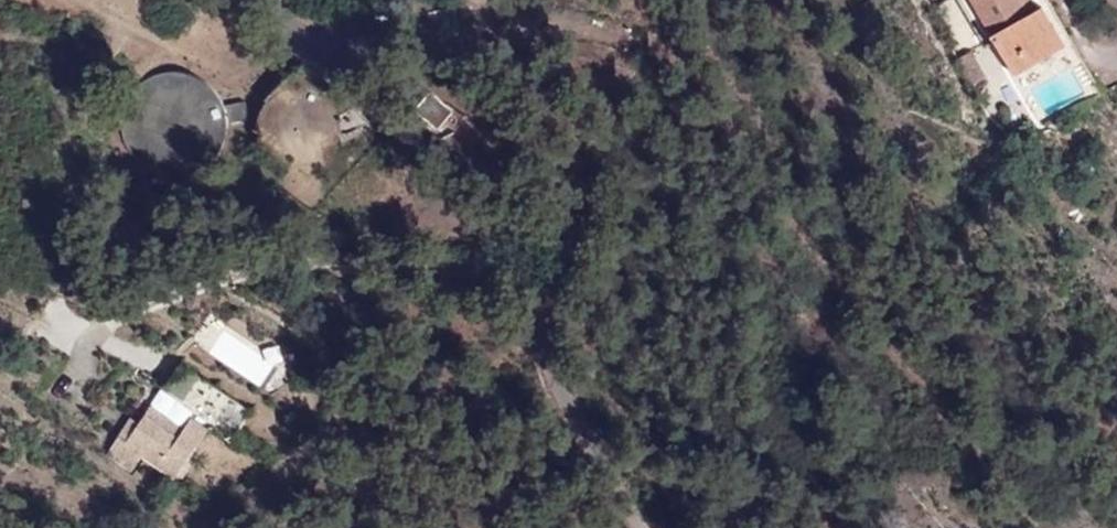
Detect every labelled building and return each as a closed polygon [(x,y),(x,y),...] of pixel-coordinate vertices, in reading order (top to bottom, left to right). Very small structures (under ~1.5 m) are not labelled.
[(1050,0),(977,0),(1026,79),(1077,45),(1050,0)] [(984,45),(957,57),(971,85),(997,72),(984,45)] [(369,116),(349,97),(305,47),(267,96),(330,157),(369,116)] [(1052,120),(1088,97),(1076,75),(1037,97),(1052,120)] [(243,122),(240,98),(215,101),(218,112),(218,124),(243,122)] [(463,117),(439,99),(424,118),(448,137),(463,117)] [(204,349),(256,387),(275,361),(223,323),(204,349)] [(203,376),(170,354),(157,373),(191,393),(203,376)] [(181,420),(147,398),(139,411),(172,433),(181,420)] [(173,478),(208,426),(187,412),(181,420),(172,433),(139,411),(135,417),(119,440),(110,433),(100,447),(134,470),(143,459),(173,478)] [(119,440),(135,417),(127,411),(110,433),(119,440)]
